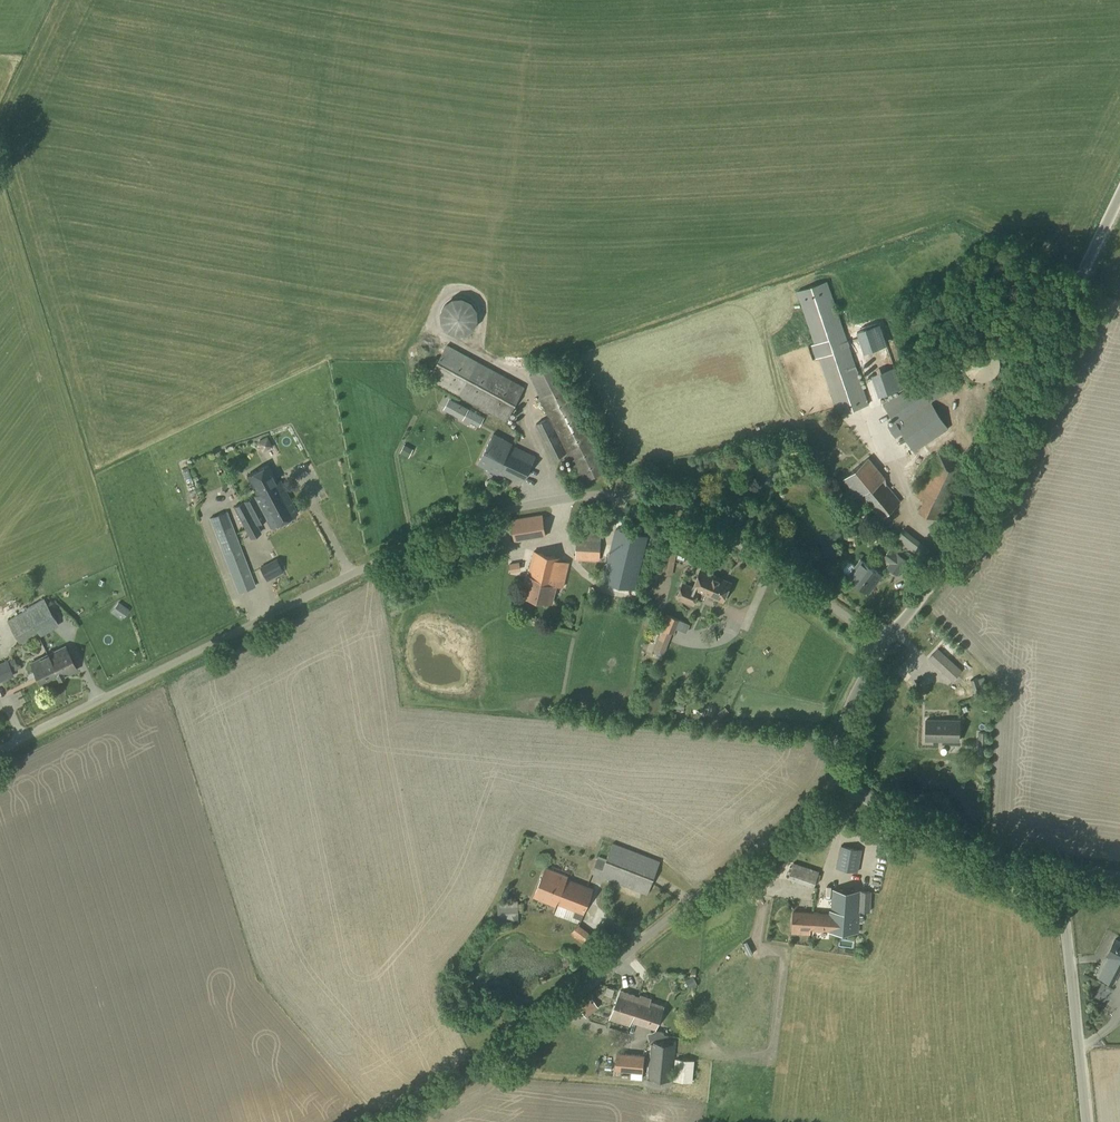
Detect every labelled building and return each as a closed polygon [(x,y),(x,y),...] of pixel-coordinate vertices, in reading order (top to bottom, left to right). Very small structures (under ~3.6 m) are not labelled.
[(839,414),(863,406),(869,404),(827,282),(797,292),(839,414)] [(457,335),(468,333),(475,328),(478,318),(477,308),(470,301),(460,297),(452,299),(443,305),(440,315),(442,323),(448,332),(455,335),(457,335)] [(506,421),(524,387),(448,345),(429,379),(506,421)] [(546,366),(542,359),(529,365),(532,373),(528,375),(549,416),(536,424),(553,459),(567,452),(582,483),(610,468),(557,361),(556,362),(546,366)] [(914,452),(950,429),(934,405),(940,401),(937,398),(960,383),(948,364),(883,404),(894,421),(888,425),(896,437),(897,436),(900,441),(905,437),(914,452)] [(465,417),(472,421),(477,413),(469,409),(454,401),(449,411),(463,419),(465,417)] [(521,484),(536,457),(512,445),(513,444),(493,433),(489,441),(478,464),(497,474),(498,472),(521,484)] [(262,452),(273,446),(267,435),(256,441),(262,452)] [(403,446),(400,452),(409,457),(412,450),(403,446)] [(940,520),(967,465),(938,450),(916,496),(924,499),(918,510),(940,520)] [(900,501),(882,480),(885,478),(869,458),(844,478),(859,497),(860,495),(879,518),(900,501)] [(277,482),(267,464),(247,476),(257,494),(234,507),(250,536),(260,531),(248,509),(251,508),(261,527),(269,523),(271,526),(297,512),(280,481),(277,482)] [(756,519),(758,508),(751,507),(749,517),(756,519)] [(238,593),(256,586),(227,511),(209,518),(238,593)] [(546,537),(544,522),(542,515),(511,520),(515,541),(539,538),(545,537),(546,537)] [(600,561),(601,529),(577,528),(575,559),(600,561)] [(636,590),(649,537),(615,528),(602,582),(636,590)] [(880,537),(873,528),(866,534),(868,536),(869,535),(875,541),(880,537)] [(284,573),(267,544),(257,550),(274,579),(284,573)] [(298,557),(302,564),(313,559),(306,544),(300,547),(304,554),(298,557)] [(897,553),(890,547),(883,557),(891,563),(888,567),(898,574),(907,561),(908,559),(898,552),(897,553)] [(563,587),(569,562),(562,561),(562,559),(534,552),(528,575),(526,575),(522,596),(552,603),(556,585),(563,587)] [(882,574),(860,559),(856,565),(851,561),(848,562),(843,569),(844,571),(849,575),(848,576),(869,592),(882,574)] [(520,562),(509,564),(510,572),(521,570),(520,562)] [(694,604),(699,591),(723,601),(731,582),(701,569),(693,587),(683,583),(677,597),(694,604)] [(40,636),(59,625),(43,599),(26,609),(26,610),(7,621),(20,645),(39,634),(40,636)] [(663,629),(659,638),(668,642),(672,633),(674,634),(676,629),(680,620),(666,614),(660,628),(663,629)] [(42,687),(77,670),(65,646),(30,663),(42,687)] [(941,669),(949,660),(937,649),(929,658),(941,669)] [(6,661),(0,663),(0,680),(12,675),(6,661)] [(989,694),(984,677),(978,679),(978,678),(970,680),(976,699),(983,697),(983,695),(989,694)] [(893,698),(894,688),(885,687),(884,696),(890,697),(890,698),(893,698)] [(684,709),(685,703),(675,700),(674,707),(684,709)] [(721,716),(727,712),(724,708),(718,712),(721,716)] [(959,740),(960,720),(926,719),(926,739),(959,740)] [(987,755),(987,732),(978,732),(978,755),(987,755)] [(647,894),(660,861),(613,843),(606,861),(597,858),(592,872),(647,894)] [(858,872),(862,850),(840,845),(837,868),(858,872)] [(814,887),(819,872),(794,863),(789,878),(814,887)] [(584,914),(594,888),(567,879),(568,876),(545,867),(534,896),(556,905),(557,904),(584,914)] [(870,912),(871,892),(833,889),(832,910),(830,910),(830,913),(794,911),(792,928),(858,932),(859,923),(863,923),(863,916),(860,916),(860,911),(870,912)] [(518,903),(518,901),(497,902),(499,924),(519,922),(519,913),(523,913),(522,903),(518,903)] [(590,948),(597,939),(578,924),(571,933),(590,948)] [(1107,955),(1109,956),(1099,976),(1114,984),(1119,973),(1119,942),(1115,939),(1107,955)] [(692,977),(686,981),(690,989),(697,985),(693,977),(692,977)] [(468,992),(476,988),(472,980),(464,984),(468,992)] [(656,1030),(664,1006),(639,998),(639,997),(619,990),(610,1018),(630,1024),(631,1022),(656,1030)] [(673,1081),(676,1041),(674,1044),(652,1041),(652,1044),(650,1044),(648,1078),(673,1081)] [(627,1069),(643,1070),(644,1055),(617,1053),(616,1069),(627,1069)] [(693,1082),(695,1060),(675,1058),(673,1080),(693,1082)]
